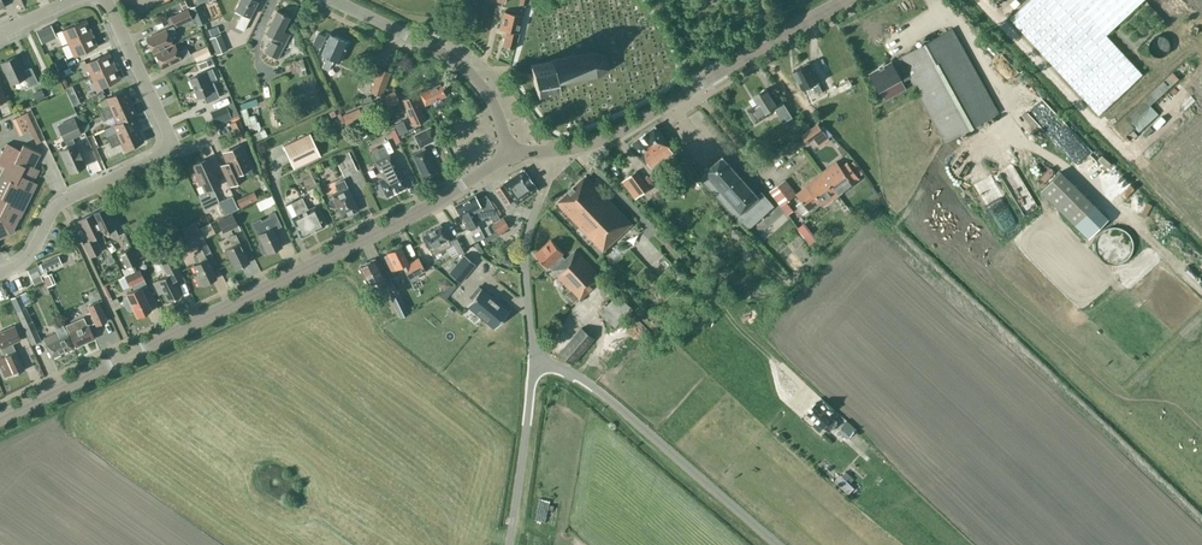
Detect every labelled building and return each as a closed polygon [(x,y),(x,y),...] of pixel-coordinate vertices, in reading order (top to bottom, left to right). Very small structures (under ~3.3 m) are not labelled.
[(180,3),(183,10),(188,7),(185,0),(180,3)] [(250,16),(249,16),(257,1),(255,0),(239,0),(235,9),(242,13),(235,26),(243,30),(250,16)] [(1010,18),(1100,114),(1143,73),(1107,34),(1143,0),(1029,0),(1010,18)] [(199,4),(190,8),(198,25),(206,22),(199,4)] [(187,9),(171,17),(175,26),(192,19),(187,9)] [(515,47),(519,31),(522,15),(504,10),(500,27),(506,28),(502,44),(515,47)] [(287,16),(287,15),(283,13),(283,14),(276,11),(265,33),(273,36),(265,52),(277,58),(289,34),(282,30),(289,17),(287,16)] [(60,39),(65,37),(68,43),(91,33),(85,20),(62,30),(57,33),(60,39)] [(50,25),(36,31),(42,44),(56,37),(50,25)] [(176,32),(173,26),(165,29),(146,38),(152,53),(172,44),(168,36),(176,32)] [(207,28),(210,36),(217,34),(214,26),(207,28)] [(892,61),(870,73),(879,90),(900,79),(902,82),(910,77),(946,142),(999,113),(952,28),(899,57),(892,61)] [(91,33),(68,43),(74,57),(97,46),(91,33)] [(328,70),(333,59),(339,62),(348,42),(327,33),(325,37),(317,33),(313,43),(320,47),(318,53),(323,55),(321,59),(324,61),(321,67),(328,70)] [(222,38),(222,39),(221,36),(211,40),(212,42),(211,43),(216,54),(227,50),(222,38)] [(187,48),(178,52),(174,44),(155,53),(162,68),(190,54),(187,48)] [(55,56),(67,53),(66,46),(53,49),(55,56)] [(192,54),(196,62),(211,55),(207,47),(192,54)] [(602,55),(603,50),(597,49),(596,53),(593,52),(551,59),(551,60),(531,63),(534,86),(555,83),(555,84),(597,76),(608,69),(606,55),(602,55)] [(1115,126),(1124,136),(1128,140),(1134,135),(1130,131),(1135,126),(1140,132),(1159,115),(1152,106),(1201,60),(1201,59),(1195,51),(1115,126)] [(114,66),(108,53),(85,63),(91,76),(114,66)] [(31,67),(24,70),(17,55),(0,63),(10,84),(25,77),(30,86),(38,82),(31,67)] [(55,63),(58,71),(69,66),(65,58),(55,63)] [(199,64),(201,70),(214,64),(211,58),(199,64)] [(302,60),(288,64),(291,73),(305,69),(302,60)] [(818,82),(809,63),(794,70),(803,89),(812,85),(816,92),(818,90),(820,93),(823,91),(818,82)] [(120,79),(114,66),(91,76),(97,90),(120,79)] [(60,72),(62,77),(70,73),(68,68),(60,72)] [(379,68),(370,92),(381,96),(389,72),(379,68)] [(212,81),(207,84),(202,73),(189,79),(197,98),(203,95),(206,103),(219,97),(212,81)] [(1012,75),(1003,84),(1019,99),(1028,89),(1012,75)] [(828,78),(822,81),(827,91),(833,88),(828,78)] [(440,85),(420,94),(421,96),(416,98),(413,93),(401,99),(413,125),(425,120),(419,107),(444,95),(440,85)] [(782,102),(776,105),(766,88),(753,96),(758,104),(748,110),(755,123),(766,116),(765,113),(774,107),(783,122),(792,117),(782,102)] [(33,93),(37,101),(45,98),(42,89),(33,93)] [(130,102),(124,89),(105,98),(109,105),(100,109),(102,115),(130,102)] [(383,95),(386,104),(398,99),(394,90),(383,95)] [(70,97),(74,106),(89,99),(86,91),(70,97)] [(242,110),(259,104),(256,98),(240,105),(242,110)] [(382,98),(372,102),(375,109),(385,105),(382,98)] [(114,116),(117,123),(132,116),(136,114),(130,102),(102,115),(105,120),(114,116)] [(232,102),(210,112),(215,125),(238,115),(232,102)] [(1,110),(4,115),(10,112),(7,106),(1,110)] [(261,129),(259,121),(258,122),(254,108),(247,111),(247,112),(242,114),(246,125),(248,125),(250,132),(261,129)] [(63,112),(66,118),(74,115),(71,109),(63,112)] [(340,116),(344,126),(359,120),(354,110),(340,116)] [(294,113),(297,120),(302,117),(300,111),(294,113)] [(26,112),(12,119),(19,134),(29,129),(35,143),(40,141),(39,139),(27,113),(26,112)] [(138,129),(132,116),(117,123),(112,125),(116,132),(107,136),(109,142),(138,129)] [(75,144),(72,137),(81,133),(74,118),(58,125),(65,141),(68,147),(60,151),(69,172),(85,165),(75,144)] [(244,136),(237,120),(231,123),(238,139),(244,136)] [(821,123),(803,136),(808,143),(820,134),(828,145),(833,140),(821,123)] [(660,163),(673,153),(669,147),(670,146),(655,125),(646,132),(640,136),(641,136),(632,142),(631,143),(632,144),(646,163),(655,157),(660,163)] [(424,178),(436,172),(423,145),(436,139),(430,127),(414,135),(421,150),(412,154),(424,178)] [(124,150),(144,141),(138,129),(109,142),(112,147),(121,143),(124,150)] [(283,146),(294,169),(320,156),(310,134),(283,146)] [(1013,142),(975,162),(972,156),(961,162),(970,180),(1019,154),(1013,142)] [(15,231),(14,227),(19,216),(20,217),(37,183),(34,181),(37,174),(33,166),(40,153),(22,145),(20,150),(6,143),(0,156),(0,165),(4,167),(0,175),(0,238),(15,231)] [(241,179),(253,174),(240,145),(224,152),(229,162),(222,165),(225,171),(231,185),(242,180),(241,179)] [(377,185),(376,188),(378,194),(382,195),(385,193),(386,196),(406,186),(398,170),(397,171),(395,167),(396,166),(390,154),(389,154),(385,146),(371,152),(375,161),(381,174),(381,173),(383,178),(379,180),(380,183),(377,185)] [(337,164),(344,177),(357,170),(351,157),(348,151),(335,158),(337,164)] [(700,178),(740,223),(740,222),(744,226),(746,227),(747,227),(748,227),(749,227),(750,227),(751,227),(751,226),(774,206),(761,192),(757,196),(722,156),(704,173),(705,174),(700,178)] [(201,183),(205,191),(198,194),(205,209),(204,209),(206,215),(221,208),(219,203),(219,202),(213,188),(221,184),(209,157),(193,165),(196,173),(195,174),(200,184),(201,183)] [(838,194),(853,183),(853,182),(858,178),(847,163),(841,167),(836,161),(822,172),(838,194)] [(523,169),(502,183),(494,189),(508,209),(525,197),(537,189),(523,169)] [(623,182),(636,199),(651,188),(637,170),(623,182)] [(1061,171),(1041,191),(1089,239),(1110,219),(1061,171)] [(801,201),(796,205),(802,213),(808,209),(808,210),(820,201),(824,205),(838,194),(822,172),(807,183),(808,185),(796,194),(801,201)] [(557,203),(603,251),(632,223),(586,175),(556,203),(557,203)] [(343,180),(335,184),(339,192),(332,195),(333,198),(330,199),(328,203),(330,207),(334,209),(337,207),(342,217),(358,210),(350,194),(348,195),(345,189),(347,189),(343,180)] [(779,184),(770,191),(781,206),(788,215),(794,211),(787,202),(790,199),(779,184)] [(253,192),(236,200),(240,208),(257,200),(253,192)] [(479,202),(475,195),(465,200),(476,221),(489,214),(493,222),(499,219),(492,206),(487,198),(479,202)] [(256,203),(260,211),(271,206),(271,205),(275,203),(271,196),(256,203)] [(315,206),(308,209),(302,197),(291,203),(296,215),(291,217),(301,237),(324,225),(315,206)] [(468,245),(484,237),(480,229),(476,221),(465,200),(455,205),(467,228),(460,231),(462,233),(468,245)] [(119,235),(105,207),(92,214),(102,234),(110,231),(113,238),(119,235)] [(267,251),(268,253),(282,246),(274,229),(281,226),(274,212),(268,215),(269,217),(261,221),(260,218),(251,223),(260,242),(259,244),(262,252),(265,253),(267,251)] [(92,214),(80,220),(89,240),(83,243),(90,257),(102,251),(95,238),(102,234),(92,214)] [(238,225),(232,214),(217,221),(222,232),(238,225)] [(492,224),(498,235),(509,228),(503,218),(492,224)] [(195,222),(181,229),(185,236),(190,247),(197,244),(200,249),(194,252),(196,255),(194,256),(197,263),(193,265),(197,274),(194,276),(199,285),(202,284),(202,285),(216,278),(207,258),(206,259),(204,254),(210,252),(204,240),(199,229),(195,222)] [(447,238),(440,225),(421,235),(428,249),(428,248),(432,254),(450,244),(447,238)] [(139,229),(132,233),(137,244),(145,241),(139,229)] [(451,239),(458,253),(469,247),(468,245),(462,233),(451,239)] [(233,246),(225,249),(234,269),(249,261),(236,234),(228,237),(233,246)] [(548,267),(549,266),(553,270),(570,289),(563,296),(572,304),(578,298),(579,299),(595,285),(595,284),(602,277),(576,249),(561,263),(557,258),(564,253),(551,239),(535,253),(548,267)] [(138,246),(141,253),(151,248),(148,242),(138,246)] [(484,256),(485,256),(478,243),(473,246),(484,256)] [(614,243),(604,254),(614,262),(623,251),(614,243)] [(162,248),(167,258),(172,256),(167,246),(162,248)] [(388,253),(384,255),(391,271),(402,265),(410,281),(419,277),(417,274),(424,270),(418,257),(408,262),(400,246),(387,252),(388,253)] [(129,248),(121,252),(128,267),(131,272),(139,268),(137,263),(129,248)] [(464,254),(448,273),(459,282),(475,264),(464,254)] [(44,259),(47,267),(58,262),(56,255),(44,259)] [(152,282),(158,294),(162,292),(167,302),(181,295),(173,280),(181,276),(173,258),(161,264),(166,275),(152,282)] [(383,277),(374,259),(359,267),(368,285),(375,281),(380,291),(387,287),(383,277)] [(27,270),(34,285),(44,281),(36,266),(27,270)] [(132,285),(134,290),(126,294),(127,296),(124,298),(123,301),(127,310),(131,311),(133,309),(137,317),(152,310),(141,289),(147,286),(139,270),(125,277),(130,286),(132,285)] [(474,283),(483,276),(479,272),(470,279),(474,283)] [(51,273),(43,277),(47,286),(55,283),(51,273)] [(494,296),(506,296),(506,275),(487,275),(487,291),(494,291),(494,296)] [(508,312),(480,289),(466,306),(493,330),(508,312)] [(20,293),(11,297),(17,311),(32,344),(40,341),(26,307),(20,293)] [(633,309),(617,293),(598,312),(615,328),(633,309)] [(398,294),(390,298),(400,317),(408,313),(398,294)] [(98,300),(87,305),(96,324),(107,319),(98,300)] [(88,324),(87,325),(83,317),(65,325),(75,347),(94,338),(88,324)] [(556,320),(545,332),(550,337),(561,325),(556,320)] [(61,321),(53,324),(57,333),(43,339),(52,357),(73,347),(65,329),(61,321)] [(99,338),(109,336),(107,323),(97,324),(99,338)] [(12,374),(24,369),(12,343),(20,339),(14,325),(0,331),(0,347),(4,356),(0,358),(0,367),(5,377),(12,374)] [(581,326),(559,352),(572,363),(593,338),(581,326)] [(816,402),(806,413),(816,421),(812,425),(820,432),(824,427),(829,432),(837,423),(831,419),(832,418),(830,416),(835,411),(824,401),(820,406),(816,402)] [(846,421),(838,431),(847,439),(855,429),(846,421)] [(840,474),(834,480),(849,494),(855,487),(840,474)] [(554,512),(555,490),(547,490),(548,484),(538,483),(536,511),(554,512)]
